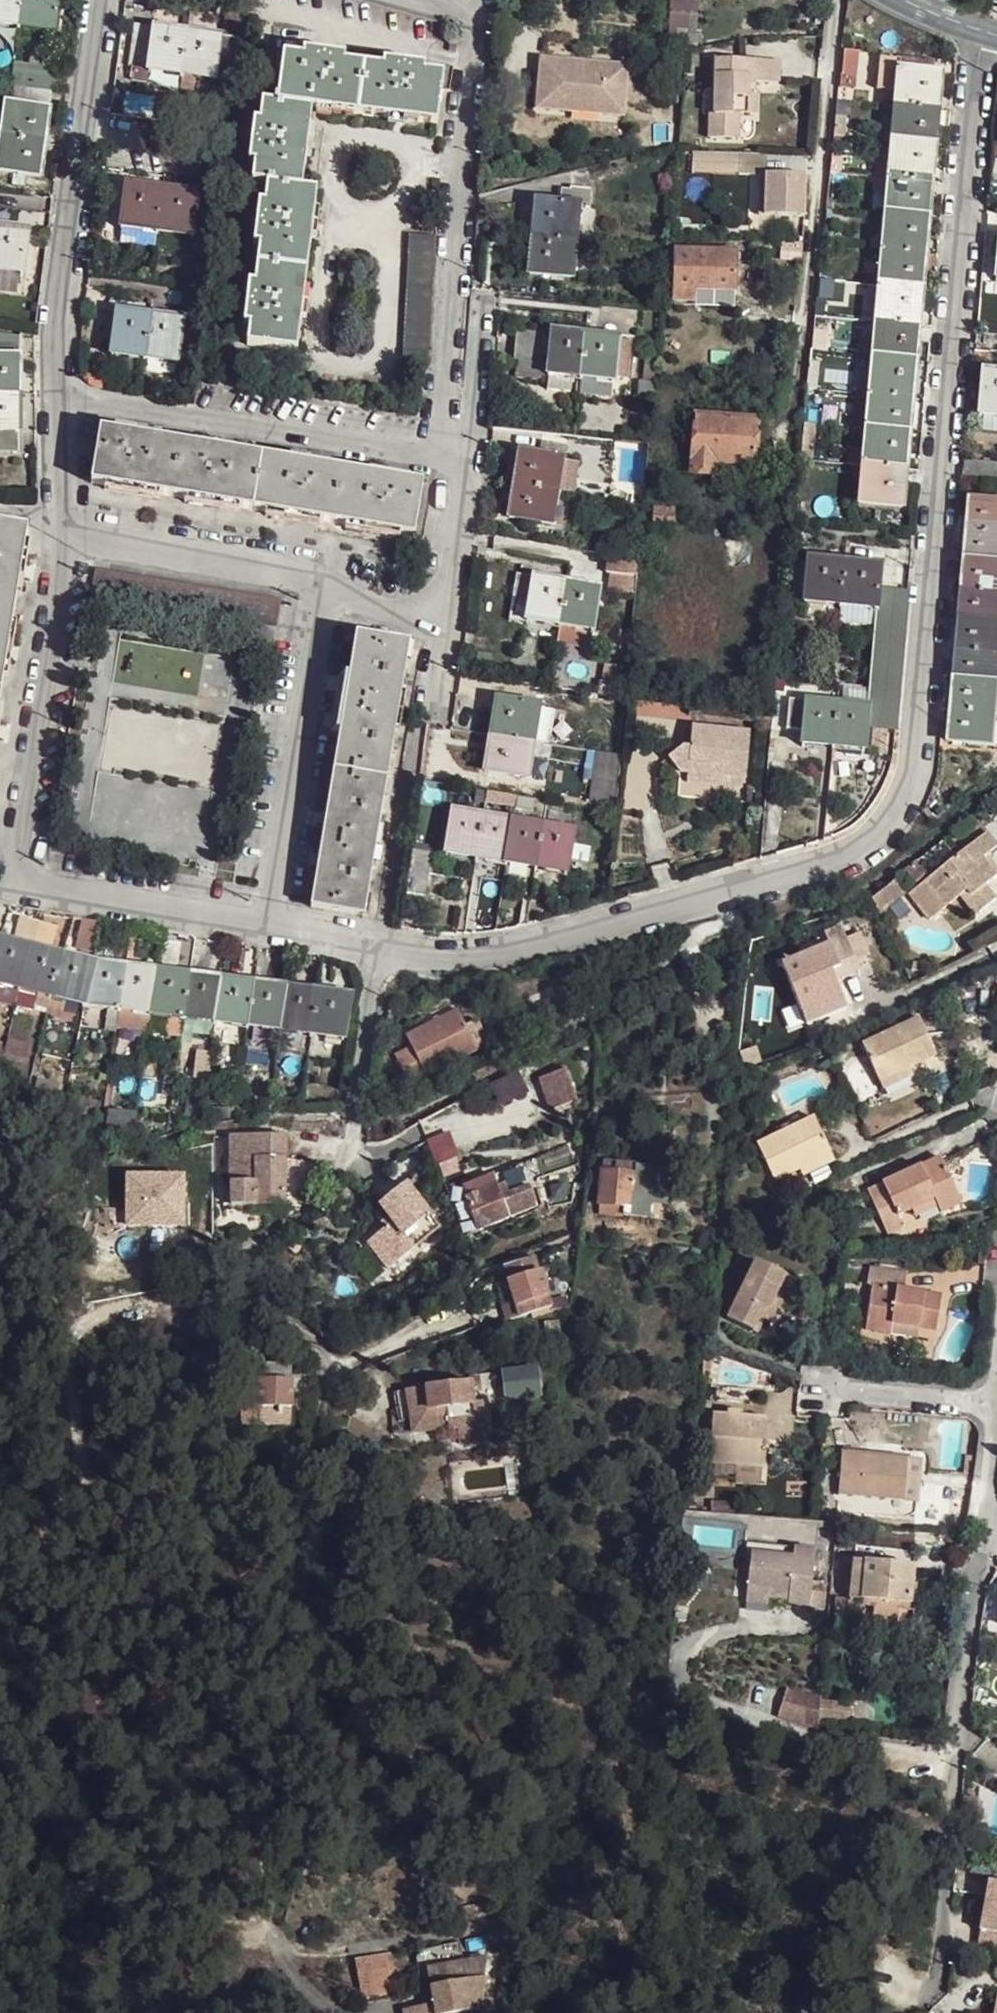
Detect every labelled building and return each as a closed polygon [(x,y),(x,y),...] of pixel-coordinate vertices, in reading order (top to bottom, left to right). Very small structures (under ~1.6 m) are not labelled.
[(59,0),(0,0),(0,24),(55,32),(59,0)] [(670,0),(668,34),(687,35),(687,34),(690,1),(670,0)] [(687,35),(686,52),(701,49),(701,35),(696,35),(698,2),(690,1),(687,34),(687,35)] [(134,25),(128,66),(146,68),(146,71),(215,80),(221,36),(134,25)] [(450,35),(449,46),(457,47),(458,37),(450,35)] [(237,39),(221,36),(215,80),(232,82),(237,39)] [(303,52),(302,58),(344,63),(345,57),(303,52)] [(283,56),(277,106),(312,110),(357,115),(363,65),(344,63),(302,58),(283,56)] [(893,91),(889,139),(938,144),(944,72),(899,68),(900,60),(879,59),(877,89),(893,91)] [(540,60),(536,109),(573,112),(574,103),(599,105),(598,114),(623,116),(627,66),(540,60)] [(710,115),(709,138),(738,139),(738,114),(756,114),(756,93),(748,92),(748,83),(779,83),(779,62),(715,61),(714,115),(710,115)] [(383,62),(382,67),(424,73),(425,67),(383,62)] [(16,65),(10,106),(49,111),(54,70),(16,65)] [(363,65),(357,115),(437,125),(443,75),(424,73),(382,67),(363,65)] [(131,69),(130,82),(144,83),(146,71),(131,69)] [(840,76),(839,88),(851,89),(853,76),(840,76)] [(574,103),(573,112),(598,114),(599,105),(574,103)] [(254,164),(252,184),(266,186),(266,185),(302,189),(312,110),(277,106),(262,104),(259,122),(254,164)] [(0,153),(0,171),(40,177),(49,111),(10,106),(6,106),(0,153)] [(254,122),(248,164),(254,164),(259,122),(254,122)] [(884,193),(883,212),(931,216),(938,144),(889,139),(887,163),(884,193)] [(876,162),(873,192),(884,193),(887,163),(876,162)] [(760,175),(758,216),(804,217),(805,177),(760,175)] [(126,183),(120,228),(118,243),(147,247),(149,231),(193,237),(214,240),(219,195),(199,193),(126,183)] [(259,248),(257,265),(306,272),(316,191),(302,189),(266,185),(266,186),(264,204),(259,246),(259,248)] [(535,201),(528,275),(573,279),(580,205),(590,205),(592,190),(570,188),(569,190),(561,190),(559,204),(535,201)] [(258,204),(253,246),(259,246),(264,204),(258,204)] [(883,212),(876,283),(925,287),(931,216),(883,212)] [(22,274),(28,231),(0,227),(0,271),(22,274)] [(409,233),(403,364),(429,366),(435,234),(409,233)] [(675,252),(674,300),(692,300),(692,289),(734,290),(735,252),(675,252)] [(249,327),(247,346),(296,352),(306,272),(257,265),(254,284),(249,327)] [(876,283),(870,355),(919,359),(925,287),(876,283)] [(248,284),(243,326),(249,327),(254,284),(248,284)] [(692,300),(692,307),(734,309),(734,290),(692,289),(692,300)] [(117,311),(111,355),(178,363),(183,319),(117,311)] [(551,331),(547,375),(548,375),(547,390),(570,392),(572,378),(614,382),(619,337),(551,331)] [(516,332),(514,360),(541,362),(543,334),(516,332)] [(20,453),(20,430),(20,338),(0,338),(0,452),(20,453)] [(866,394),(863,427),(912,431),(919,359),(870,355),(868,379),(856,378),(855,393),(866,394)] [(643,357),(640,399),(652,401),(654,380),(656,358),(643,357)] [(978,415),(996,416),(996,372),(982,371),(978,415)] [(383,385),(383,394),(390,395),(392,387),(383,385)] [(852,427),(863,427),(866,394),(855,393),(852,427)] [(695,416),(691,473),(713,474),(714,462),(755,465),(758,420),(695,416)] [(863,427),(856,505),(905,510),(912,431),(863,427)] [(100,431),(91,484),(104,486),(157,495),(172,497),(181,444),(100,431)] [(181,444),(172,497),(184,500),(238,508),(253,511),(261,457),(181,444)] [(518,452),(508,519),(553,526),(563,459),(565,447),(543,444),(541,455),(518,452)] [(261,457),(253,511),(265,513),(319,522),(333,524),(342,470),(261,457)] [(962,479),(996,482),(996,465),(963,462),(962,479)] [(342,470),(333,524),(346,526),(399,535),(414,537),(423,484),(342,470)] [(104,486),(103,492),(156,500),(157,495),(104,486)] [(238,508),(184,500),(184,505),(237,514),(238,508)] [(963,558),(996,561),(996,502),(967,500),(963,558)] [(653,508),(652,520),(675,521),(676,509),(653,508)] [(265,513),(264,518),(318,527),(319,522),(265,513)] [(14,611),(28,530),(0,526),(0,608),(14,611)] [(346,526),(345,531),(399,540),(399,535),(346,526)] [(623,557),(621,581),(636,582),(639,560),(623,557)] [(808,558),(804,602),(840,606),(876,609),(877,609),(878,591),(881,565),(808,558)] [(957,618),(996,622),(996,561),(963,558),(957,618)] [(516,574),(509,618),(526,621),(559,626),(592,631),(599,588),(533,577),(516,574)] [(869,690),(867,706),(868,706),(867,727),(896,730),(908,593),(878,591),(877,609),(876,609),(874,626),(869,690)] [(840,606),(839,623),(874,626),(876,609),(840,606)] [(1,691),(14,611),(0,608),(0,691),(1,691)] [(952,678),(996,682),(996,675),(996,622),(957,618),(952,678)] [(559,626),(557,643),(590,648),(592,631),(559,626)] [(339,733),(333,772),(386,781),(409,645),(356,636),(349,676),(339,733)] [(344,675),(334,732),(339,733),(349,676),(344,675)] [(952,678),(946,744),(990,748),(991,745),(993,719),(993,714),(995,690),(996,682),(952,678)] [(843,688),(842,704),(867,706),(869,690),(843,688)] [(495,698),(484,772),(528,779),(540,705),(495,698)] [(803,731),(802,744),(864,749),(867,727),(868,706),(867,706),(842,704),(806,701),(788,699),(788,703),(786,730),(803,731)] [(776,703),(774,728),(786,730),(788,703),(776,703)] [(691,727),(690,748),(682,747),(669,760),(679,773),(687,773),(688,763),(720,766),(719,777),(742,778),(746,779),(750,732),(691,727)] [(596,752),(587,808),(616,812),(621,756),(596,752)] [(687,773),(711,776),(719,777),(720,766),(688,763),(687,773)] [(333,772),(310,907),(364,917),(386,781),(333,772)] [(711,776),(711,785),(742,788),(742,778),(719,777),(711,776)] [(488,792),(487,803),(503,805),(505,794),(488,792)] [(452,811),(445,853),(566,873),(573,830),(452,811)] [(945,908),(959,896),(966,891),(982,910),(996,899),(986,885),(996,877),(983,858),(996,847),(996,846),(992,839),(987,833),(925,882),(945,908)] [(412,850),(405,892),(425,896),(431,853),(412,850)] [(910,894),(920,907),(930,898),(940,912),(945,908),(925,882),(910,894)] [(871,899),(879,916),(901,899),(889,886),(871,899)] [(959,896),(974,917),(982,910),(966,891),(959,896)] [(19,989),(51,997),(65,1001),(88,1006),(97,963),(94,962),(102,932),(85,928),(77,958),(52,952),(58,927),(19,917),(13,942),(0,939),(0,984),(19,989)] [(791,987),(807,1025),(841,1011),(833,993),(839,991),(835,982),(831,972),(855,962),(840,925),(824,932),(828,945),(798,957),(808,980),(791,987)] [(97,963),(88,1006),(90,1007),(118,1010),(150,1014),(167,1016),(165,1035),(180,1037),(182,1018),(344,1038),(350,995),(196,975),(200,942),(181,940),(177,973),(97,963)] [(781,964),(791,987),(808,980),(798,957),(781,964)] [(855,962),(831,972),(835,982),(859,972),(855,962)] [(15,1007),(15,1004),(19,989),(0,984),(0,1004),(15,1007)] [(19,989),(15,1004),(46,1012),(51,997),(19,989)] [(833,993),(841,1011),(846,1009),(839,991),(833,993)] [(51,997),(46,1012),(62,1016),(65,1001),(51,997)] [(90,1007),(88,1028),(116,1032),(116,1029),(118,1010),(90,1007)] [(116,1029),(149,1034),(150,1014),(118,1010),(116,1029)] [(395,1056),(409,1084),(477,1050),(457,1010),(406,1036),(412,1047),(395,1056)] [(861,1045),(879,1082),(909,1068),(936,1055),(927,1037),(918,1018),(861,1045)] [(7,1045),(5,1055),(30,1061),(32,1051),(7,1045)] [(741,1054),(746,1067),(760,1062),(755,1049),(741,1054)] [(198,1050),(194,1078),(208,1080),(211,1052),(198,1050)] [(560,1067),(542,1077),(556,1105),(575,1096),(560,1067)] [(879,1082),(883,1090),(913,1076),(909,1068),(879,1082)] [(520,1080),(497,1093),(503,1103),(526,1090),(520,1080)] [(208,1108),(205,1125),(234,1122),(234,1108),(208,1108)] [(109,1110),(105,1129),(116,1132),(134,1135),(137,1113),(109,1110)] [(756,1144),(775,1182),(799,1170),(831,1154),(813,1117),(756,1144)] [(448,1134),(429,1140),(442,1177),(460,1171),(448,1134)] [(230,1172),(230,1205),(286,1206),(286,1137),(245,1137),(245,1172),(230,1172)] [(245,1161),(245,1137),(230,1137),(230,1161),(245,1161)] [(799,1170),(803,1176),(834,1161),(831,1154),(799,1170)] [(867,1191),(888,1235),(902,1227),(897,1217),(912,1209),(934,1199),(938,1207),(941,1213),(961,1203),(940,1157),(867,1191)] [(230,1161),(230,1172),(245,1172),(245,1161),(230,1161)] [(602,1163),(601,1173),(634,1177),(635,1167),(602,1163)] [(601,1173),(598,1213),(648,1218),(650,1201),(668,1202),(670,1170),(635,1167),(634,1177),(601,1173)] [(403,1183),(378,1204),(392,1220),(367,1240),(388,1266),(438,1225),(414,1196),(426,1186),(416,1173),(403,1183)] [(482,1180),(462,1188),(478,1228),(535,1206),(527,1186),(508,1192),(504,1183),(497,1187),(492,1176),(482,1180)] [(912,1209),(916,1217),(938,1207),(934,1199),(912,1209)] [(511,1288),(517,1307),(519,1306),(521,1315),(539,1310),(535,1300),(556,1293),(545,1258),(505,1271),(508,1278),(511,1288)] [(756,1262),(727,1319),(757,1334),(764,1320),(771,1306),(777,1309),(781,1311),(796,1281),(776,1272),(756,1262)] [(872,1286),(865,1330),(890,1334),(892,1324),(919,1328),(936,1331),(941,1296),(904,1290),(906,1274),(869,1268),(867,1285),(872,1286)] [(771,1306),(764,1320),(771,1323),(777,1309),(771,1306)] [(892,1324),(890,1334),(917,1338),(919,1328),(892,1324)] [(703,1361),(702,1371),(711,1372),(712,1362),(703,1361)] [(259,1374),(259,1383),(291,1384),(292,1365),(259,1365),(259,1374)] [(504,1374),(507,1400),(538,1397),(535,1371),(504,1374)] [(259,1374),(243,1374),(242,1390),(258,1390),(259,1383),(259,1374)] [(481,1382),(471,1383),(473,1404),(483,1403),(481,1382)] [(242,1390),(242,1425),(291,1425),(291,1384),(259,1383),(258,1390),(242,1390)] [(391,1395),(394,1419),(409,1417),(446,1411),(448,1431),(457,1430),(459,1444),(488,1440),(483,1403),(473,1404),(471,1383),(391,1395)] [(446,1411),(409,1417),(412,1434),(448,1431),(446,1411)] [(712,1415),(709,1463),(745,1466),(763,1467),(764,1467),(766,1443),(768,1419),(712,1415)] [(841,1452),(838,1495),(857,1497),(904,1500),(907,1458),(841,1452)] [(963,1471),(975,1473),(977,1457),(965,1455),(963,1471)] [(907,1458),(904,1500),(919,1502),(922,1459),(907,1458)] [(763,1467),(745,1466),(744,1482),(762,1483),(763,1467)] [(838,1495),(836,1517),(855,1518),(857,1497),(838,1495)] [(745,1553),(751,1553),(792,1557),(793,1549),(746,1543),(745,1553)] [(751,1553),(747,1588),(771,1590),(769,1598),(788,1599),(787,1607),(798,1608),(809,1609),(815,1551),(793,1549),(792,1557),(751,1553)] [(854,1561),(850,1599),(874,1601),(907,1604),(910,1605),(912,1586),(913,1567),(854,1561)] [(747,1588),(745,1603),(769,1606),(769,1598),(771,1590),(747,1588)] [(833,1618),(846,1620),(847,1600),(835,1599),(833,1618)] [(907,1604),(874,1601),(872,1622),(897,1625),(898,1611),(906,1612),(907,1604)] [(419,1633),(407,1633),(406,1645),(406,1648),(409,1651),(412,1652),(417,1650),(419,1646),(419,1633)] [(820,1702),(819,1720),(849,1722),(850,1706),(820,1702)] [(818,1726),(848,1730),(849,1722),(819,1720),(818,1726)] [(967,1798),(965,1821),(976,1822),(978,1798),(967,1798)] [(355,1960),(361,1999),(397,1993),(391,1954),(355,1960)] [(404,2012),(455,2012),(480,2008),(480,2007),(482,1998),(487,1958),(426,1968),(432,2003),(403,2010),(404,2012)] [(493,1998),(482,1998),(480,2007),(493,2007),(493,1998)]
